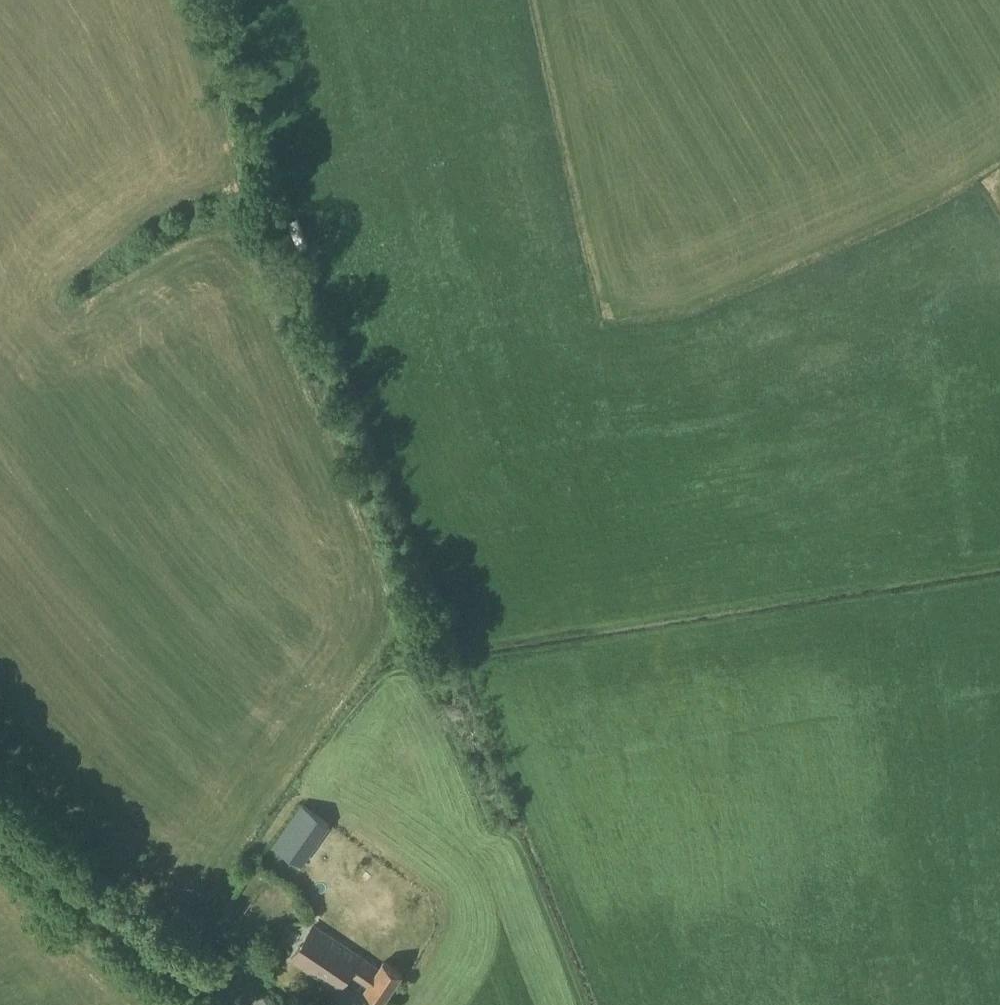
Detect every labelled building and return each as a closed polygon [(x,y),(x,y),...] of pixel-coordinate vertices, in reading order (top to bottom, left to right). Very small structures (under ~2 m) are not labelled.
[(306,883),(337,821),(315,810),(284,872),(306,883)] [(378,970),(313,926),(289,962),(336,992),(349,973),(366,986),(363,990),(382,1003),(401,975),(384,962),(378,970)]
